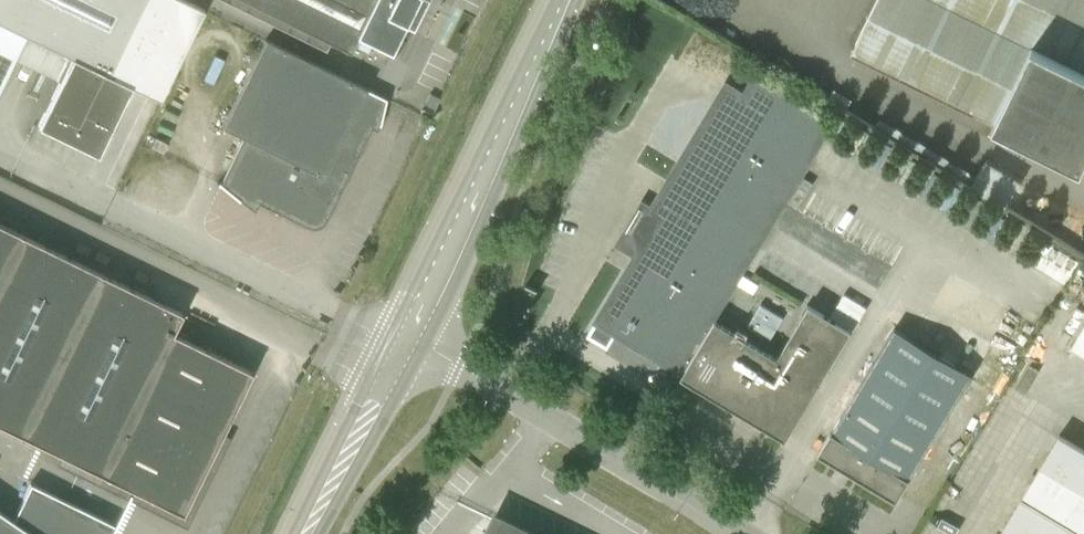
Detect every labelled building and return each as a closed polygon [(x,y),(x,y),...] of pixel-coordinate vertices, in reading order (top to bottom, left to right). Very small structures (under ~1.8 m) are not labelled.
[(72,58),(38,127),(88,150),(94,140),(103,144),(131,86),(159,99),(203,10),(184,0),(0,0),(0,23),(72,58)] [(342,49),(349,53),(357,37),(391,54),(417,0),(242,0),(342,49)] [(851,53),(1083,167),(1083,0),(877,0),(851,53)] [(222,127),(242,137),(313,173),(356,85),(265,40),(222,127)] [(685,370),(715,321),(833,126),(755,79),(733,116),(729,114),(729,115),(718,108),(657,210),(662,229),(647,252),(644,253),(603,320),(672,361),(671,362),(685,370)] [(386,99),(356,85),(313,173),(242,137),(218,185),(237,201),(240,195),(307,227),(309,228),(312,229),(315,229),(318,228),(320,227),(323,225),(325,223),(326,221),(369,135),(375,138),(386,99)] [(439,99),(429,94),(424,104),(434,109),(439,99)] [(431,115),(421,110),(420,113),(430,118),(431,115)] [(987,154),(974,182),(1009,199),(1023,172),(987,154)] [(201,473),(251,372),(172,333),(182,313),(0,225),(0,425),(181,514),(192,493),(197,495),(207,476),(201,473)] [(715,321),(685,370),(680,377),(786,441),(820,384),(852,331),(810,305),(778,359),(715,321)] [(1083,354),(1083,325),(1071,346),(1083,354)] [(819,455),(896,501),(972,375),(895,328),(819,455)] [(1048,428),(984,533),(1083,533),(1083,450),(1048,428)] [(115,525),(30,483),(12,519),(0,511),(0,533),(111,533),(115,525)] [(496,533),(519,533),(501,525),(496,533)]
